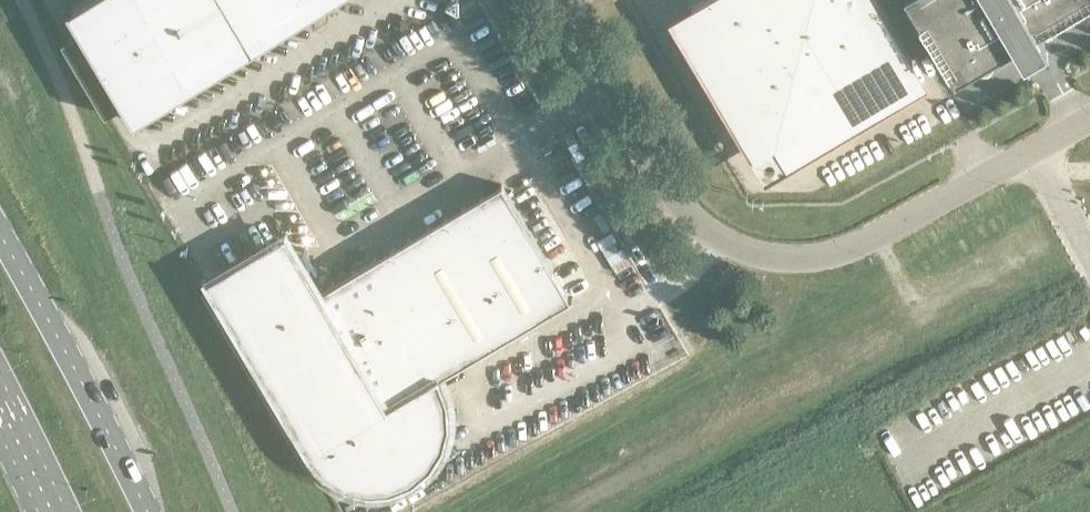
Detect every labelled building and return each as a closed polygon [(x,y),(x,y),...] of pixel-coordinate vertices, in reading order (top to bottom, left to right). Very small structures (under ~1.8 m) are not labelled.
[(66,6),(78,26),(60,37),(104,111),(122,100),(134,121),(136,120),(135,118),(334,0),(80,0),(69,6),(68,5),(66,6)] [(914,61),(877,0),(702,0),(692,6),(693,7),(774,144),(807,124),(808,125),(809,125),(810,125),(811,125),(812,124),(812,123),(812,121),(912,62),(914,61)] [(956,67),(957,67),(959,70),(1015,37),(1022,48),(1023,46),(1022,45),(1041,34),(1042,35),(1044,35),(1038,24),(1078,0),(916,0),(956,67)] [(206,275),(204,276),(208,284),(208,283),(309,453),(316,463),(324,471),(334,478),(344,484),(356,488),(367,490),(379,490),(391,488),(403,485),(413,480),(423,473),(432,464),(439,455),(444,444),(448,433),(450,421),(450,409),(449,398),(440,376),(575,297),(574,295),(570,297),(503,183),(321,291),(286,232),(251,253),(248,250),(239,255),(242,259),(208,279),(206,275)]
